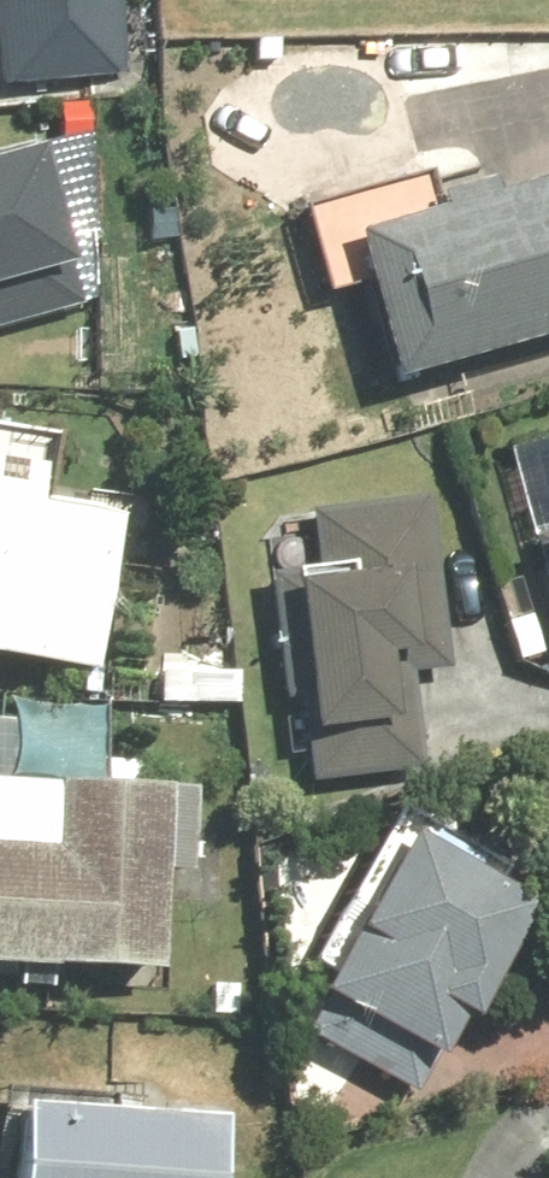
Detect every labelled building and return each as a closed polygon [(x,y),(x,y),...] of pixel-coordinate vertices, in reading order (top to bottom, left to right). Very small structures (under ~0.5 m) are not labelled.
[(120,74),(113,0),(0,0),(0,85),(120,74)] [(75,303),(30,141),(0,149),(0,324),(75,303)] [(338,230),(378,378),(548,332),(548,171),(480,189),(477,177),(421,192),(424,207),(338,230)] [(0,428),(0,658),(86,672),(112,516),(35,503),(46,436),(0,428)] [(310,566),(261,572),(286,784),(416,769),(405,671),(440,667),(419,495),(303,509),(310,566)] [(526,537),(548,622),(548,531),(526,537)] [(144,969),(151,785),(37,781),(35,848),(0,847),(0,964),(144,969)] [(399,822),(304,994),(424,1060),(449,1014),(456,1018),(526,892),(399,822)] [(6,1101),(1,1177),(211,1177),(215,1115),(6,1101)]
